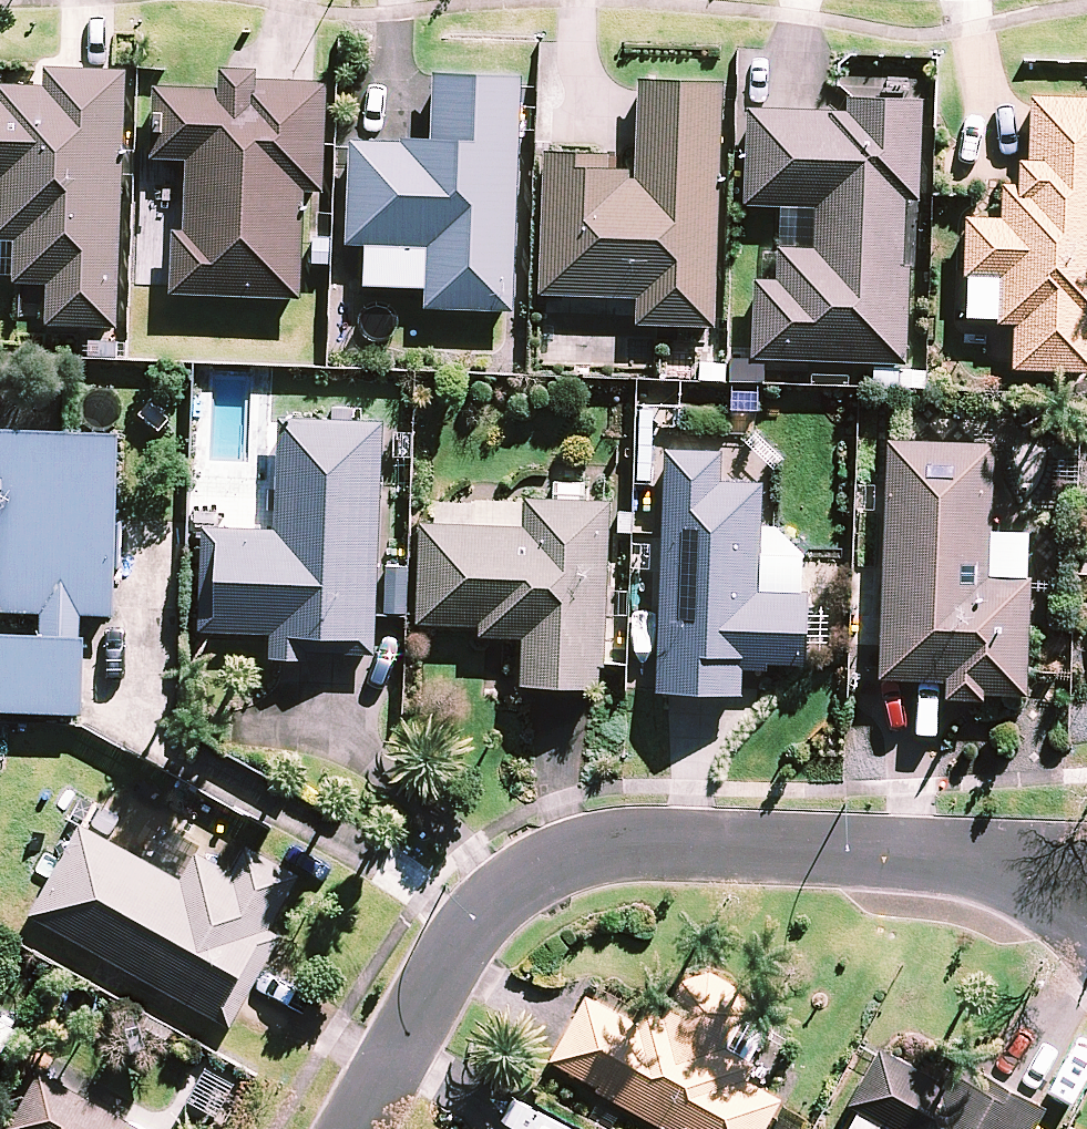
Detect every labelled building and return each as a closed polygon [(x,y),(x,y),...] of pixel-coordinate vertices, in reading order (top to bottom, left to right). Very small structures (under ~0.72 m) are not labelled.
[(124,336),(134,79),(53,76),(52,95),(6,93),(5,104),(0,103),(0,194),(2,194),(0,236),(0,248),(22,249),(20,291),(55,292),(53,333),(124,336)] [(177,303),(308,308),(311,227),(306,227),(308,201),(330,202),(334,91),(262,88),(263,78),(227,77),(226,98),(160,95),(157,167),(193,169),(191,239),(179,239),(177,303)] [(529,87),(441,83),(438,150),(408,149),(408,151),(357,149),(352,255),(434,258),(432,317),(520,320),(529,87)] [(730,92),(646,89),(642,187),(636,186),(636,178),(614,177),(615,164),(552,161),(546,303),(644,307),(643,334),(721,337),(730,92)] [(758,367),(913,373),(916,275),(910,274),(912,210),(925,211),(929,109),(867,106),(855,106),(855,120),(834,119),(834,123),(755,120),(751,214),(822,217),(821,257),(785,255),(784,288),(761,287),(758,358),(758,367)] [(1038,106),(1036,170),(1025,169),(1024,194),(1009,194),(1008,228),(971,226),(969,286),(1006,288),(1004,332),(1020,333),(1018,378),(1086,380),(1086,108),(1038,106)] [(386,582),(393,431),(287,426),(281,539),(209,536),(204,641),(277,644),(275,667),(315,669),(316,651),(329,651),(329,663),(382,665),(386,582)] [(118,625),(126,447),(5,441),(0,542),(0,620),(46,622),(45,644),(0,642),(0,718),(85,722),(89,647),(86,647),(87,624),(118,625)] [(1003,455),(896,450),(885,677),(885,687),(951,690),(950,708),(990,709),(990,703),(1033,705),(1038,588),(997,586),(1003,455)] [(729,463),(672,460),(661,700),(748,705),(749,679),(774,680),(774,672),(814,674),(817,601),(765,599),(770,493),(728,491),(729,463)] [(529,537),(427,532),(423,632),(485,635),(484,645),(527,647),(525,694),(609,698),(610,671),(618,511),(530,507),(529,537)] [(38,924),(236,1036),(287,946),(276,939),(306,885),(252,855),(238,879),(202,859),(185,888),(89,833),(38,924)] [(654,1128),(776,1128),(788,1109),(752,1090),(761,1074),(730,1057),(756,1011),(694,977),(660,1039),(593,1002),(556,1070),(603,1096),(601,1100),(654,1128)] [(1050,1120),(958,1070),(948,1089),(885,1055),(853,1113),(882,1128),(1046,1128),(1050,1120)] [(46,1081),(19,1128),(130,1128),(46,1081)]
